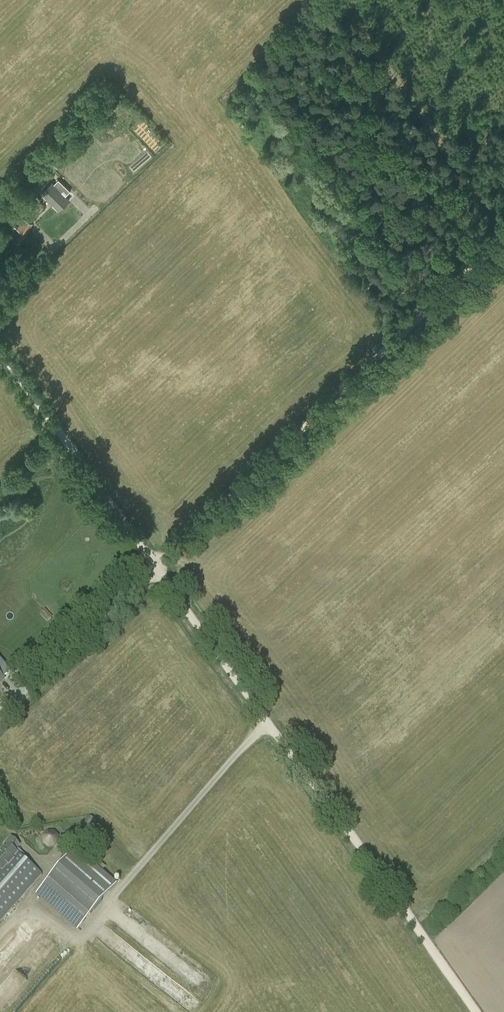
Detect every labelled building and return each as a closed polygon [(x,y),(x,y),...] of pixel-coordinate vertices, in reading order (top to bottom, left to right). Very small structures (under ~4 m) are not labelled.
[(60,150),(50,161),(57,167),(67,157),(60,150)] [(54,184),(52,183),(42,193),(59,210),(69,200),(65,196),(70,191),(59,179),(54,184)] [(19,229),(14,239),(20,243),(32,223),(24,218),(17,228),(19,229)] [(36,648),(45,657),(56,646),(47,638),(36,648)] [(89,815),(80,824),(87,831),(96,823),(89,815)] [(70,830),(60,841),(68,848),(78,838),(70,830)] [(43,847),(57,847),(58,831),(43,831),(43,847)] [(41,874),(18,853),(20,850),(18,847),(19,845),(11,838),(6,843),(7,845),(0,853),(0,921),(41,874)] [(76,849),(48,880),(36,894),(76,929),(115,884),(76,849)]
